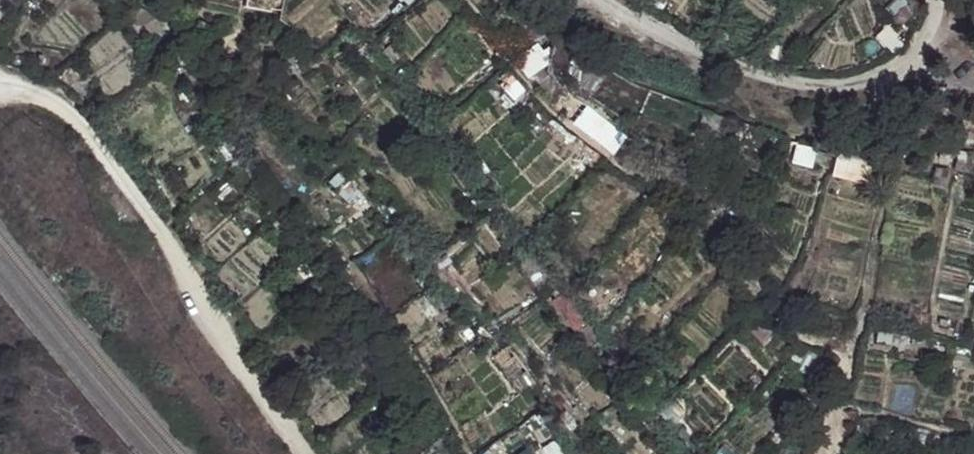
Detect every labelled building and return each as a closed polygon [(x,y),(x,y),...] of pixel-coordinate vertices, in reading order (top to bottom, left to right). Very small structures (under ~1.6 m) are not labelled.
[(516,54),(525,74),(550,62),(540,42),(516,54)] [(218,139),(226,158),(243,148),(232,128),(218,139)] [(215,186),(229,203),(240,192),(228,176),(215,186)] [(290,273),(299,284),(308,275),(299,264),(290,273)] [(421,295),(430,305),(451,293),(440,279),(421,295)] [(972,453),(971,450),(944,444),(943,453),(973,453),(972,453)]
